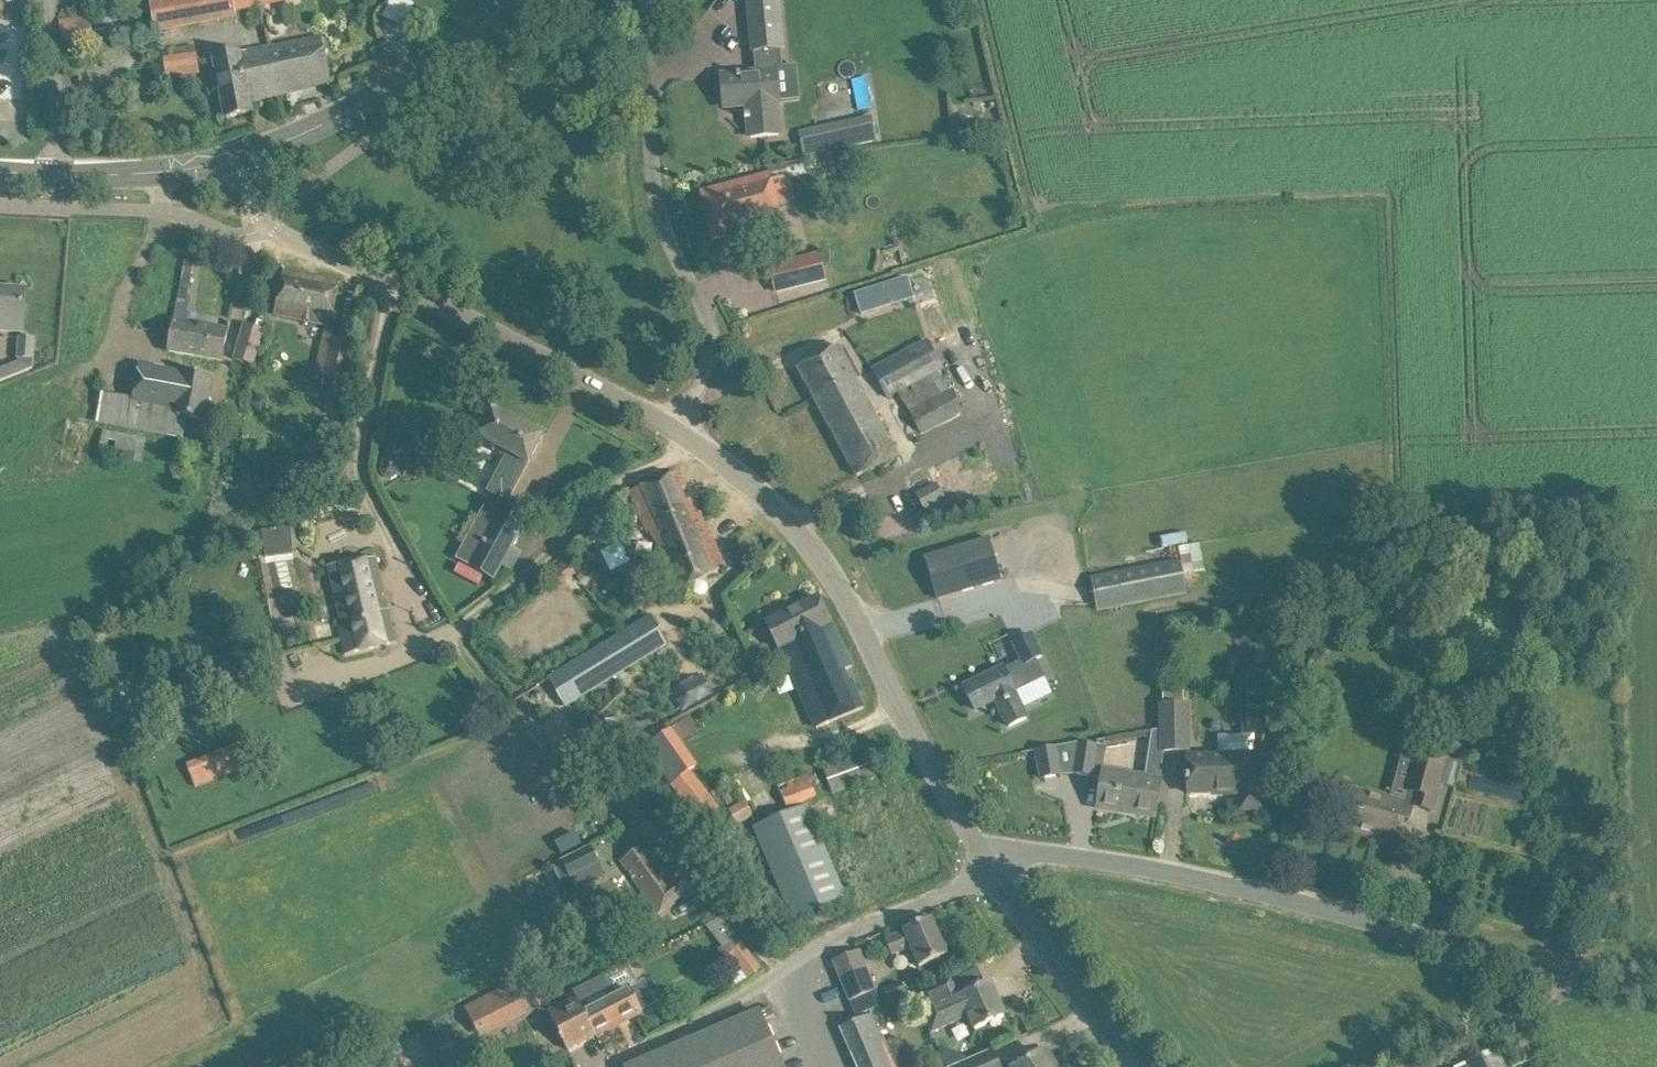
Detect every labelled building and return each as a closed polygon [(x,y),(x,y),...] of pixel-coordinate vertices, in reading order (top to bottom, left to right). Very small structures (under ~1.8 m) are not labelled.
[(150,0),(156,30),(236,16),(234,9),(282,0),(151,0),(150,0)] [(381,19),(404,26),(412,1),(410,0),(387,0),(381,19)] [(724,107),(748,105),(749,116),(745,116),(745,120),(749,119),(751,137),(779,135),(777,113),(776,102),(779,102),(777,74),(774,50),(783,49),(779,2),(778,2),(749,4),(753,51),(755,51),(757,73),(721,76),(724,107)] [(59,20),(62,42),(93,38),(91,16),(59,20)] [(251,104),(278,96),(331,82),(319,37),(268,47),(215,57),(227,118),(253,112),(251,104)] [(833,148),(858,145),(854,111),(828,114),(833,148)] [(833,150),(828,127),(800,134),(805,156),(833,150)] [(700,192),(712,239),(733,234),(781,222),(769,175),(721,187),(700,192)] [(821,254),(769,267),(775,291),(827,278),(821,254)] [(339,282),(283,271),(275,313),(331,324),(339,282)] [(861,319),(911,303),(905,282),(854,298),(861,319)] [(24,313),(25,291),(0,289),(0,333),(22,334),(23,322),(24,313)] [(883,320),(874,325),(883,343),(893,338),(883,320)] [(222,360),(228,331),(187,324),(175,321),(169,351),(222,360)] [(254,366),(264,332),(245,326),(235,360),(254,366)] [(339,340),(340,334),(332,332),(322,377),(347,382),(355,344),(339,340)] [(19,359),(19,361),(0,369),(0,381),(33,368),(34,359),(35,359),(36,337),(18,337),(17,359),(19,359)] [(928,338),(871,369),(888,400),(900,394),(912,387),(939,372),(945,369),(928,338)] [(888,355),(882,344),(869,351),(875,363),(888,355)] [(838,346),(798,368),(857,477),(898,455),(838,346)] [(213,377),(140,364),(133,399),(103,394),(97,422),(181,438),(185,417),(205,420),(213,377)] [(922,406),(910,412),(922,435),(964,413),(951,390),(949,391),(922,406)] [(261,394),(252,404),(261,413),(267,407),(267,400),(261,394)] [(476,522),(464,545),(478,553),(470,566),(495,580),(502,567),(503,566),(501,565),(511,546),(531,510),(508,498),(519,479),(527,463),(528,463),(543,436),(542,436),(540,438),(524,430),(526,427),(509,418),(509,419),(492,410),(493,409),(492,409),(477,436),(478,437),(478,436),(495,445),(508,453),(489,488),(488,492),(492,494),(505,501),(490,530),(476,522)] [(143,464),(147,438),(103,430),(99,456),(143,464)] [(174,481),(190,476),(186,461),(169,466),(174,481)] [(698,514),(678,472),(629,492),(675,593),(726,568),(700,513),(698,514)] [(293,527),(256,532),(259,554),(265,554),(265,557),(293,553),(293,550),(297,549),(293,527)] [(988,538),(925,556),(937,600),(1000,582),(988,538)] [(1191,612),(1202,610),(1197,584),(1186,586),(1183,572),(1194,570),(1189,546),(1179,549),(1181,559),(1091,577),(1098,611),(1188,594),(1191,612)] [(354,563),(328,569),(341,627),(339,628),(345,655),(396,643),(376,558),(354,563)] [(818,597),(769,622),(781,646),(783,645),(820,728),(864,708),(851,680),(849,681),(844,671),(852,666),(818,597)] [(1256,623),(1270,623),(1270,607),(1256,606),(1256,623)] [(568,667),(562,671),(579,698),(585,694),(664,646),(667,644),(650,617),(647,618),(568,667)] [(1004,668),(964,688),(975,710),(996,699),(1007,722),(1009,727),(1026,719),(1017,699),(1019,698),(1016,692),(1046,678),(1036,659),(1038,658),(1041,657),(1031,635),(1014,643),(1024,663),(1006,672),(1004,668)] [(1242,671),(1243,736),(1254,736),(1254,757),(1185,759),(1186,783),(1188,783),(1188,793),(1212,793),(1212,789),(1241,788),(1241,810),(1261,810),(1261,792),(1262,792),(1261,759),(1277,759),(1275,670),(1242,671)] [(755,672),(746,678),(755,691),(764,684),(755,672)] [(1184,690),(1163,691),(1162,731),(1162,751),(1184,751),(1184,690)] [(1158,780),(1162,751),(1162,731),(1153,732),(1145,777),(1103,770),(1097,808),(1155,817),(1161,780),(1158,780)] [(186,764),(196,788),(255,764),(251,753),(246,741),(186,764)] [(1074,774),(1093,777),(1096,759),(1104,760),(1105,749),(1099,748),(1100,745),(1079,742),(1074,774)] [(1056,747),(1036,750),(1041,778),(1061,775),(1056,747)] [(1413,751),(1403,791),(1405,792),(1417,795),(1414,807),(1431,812),(1446,757),(1428,752),(1414,748),(1413,751)] [(834,794),(873,779),(864,755),(824,770),(834,794)] [(787,806),(814,795),(807,776),(779,787),(787,806)] [(1348,786),(1337,827),(1357,832),(1357,830),(1374,835),(1374,837),(1392,842),(1399,816),(1403,801),(1391,798),(1348,786)] [(729,808),(712,787),(689,807),(705,827),(729,808)] [(737,826),(753,817),(744,802),(728,811),(737,826)] [(806,805),(753,828),(792,919),(846,896),(806,805)] [(716,836),(725,830),(720,822),(711,829),(716,836)] [(669,879),(643,845),(622,861),(660,913),(675,902),(693,889),(680,871),(669,879)] [(552,866),(561,883),(601,863),(593,846),(552,866)] [(932,918),(903,931),(904,932),(886,939),(892,954),(912,946),(920,966),(948,955),(932,918)] [(750,953),(736,936),(719,950),(733,966),(750,953)] [(875,991),(859,950),(833,961),(854,1015),(868,1010),(862,996),(875,991)] [(577,996),(550,1010),(551,1011),(564,1036),(560,1038),(562,1042),(563,1041),(568,1050),(596,1036),(640,1013),(655,1005),(643,981),(628,989),(615,995),(605,976),(574,992),(577,996)] [(990,984),(961,997),(953,980),(916,996),(933,1035),(972,1018),(977,1028),(1004,1016),(990,984)] [(515,983),(468,1007),(481,1033),(528,1008),(515,983)] [(632,1066),(783,1066),(763,1021),(775,1016),(771,1008),(632,1066)] [(841,1029),(858,1066),(912,1066),(906,1055),(899,1037),(884,1044),(872,1015),(861,1020),(841,1029)] [(1500,1051),(1468,1065),(1469,1066),(1507,1066),(1500,1051)] [(1054,1063),(1048,1063),(1041,1052),(1032,1058),(1022,1064),(1018,1066),(1057,1066),(1054,1063)] [(961,1066),(999,1066),(992,1053),(961,1066)]
